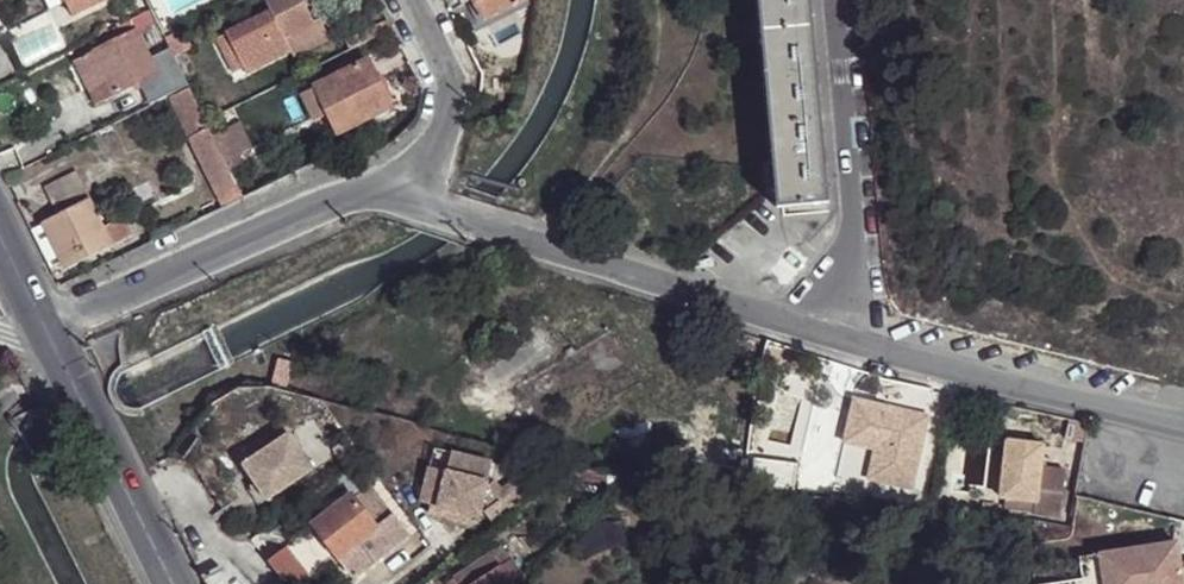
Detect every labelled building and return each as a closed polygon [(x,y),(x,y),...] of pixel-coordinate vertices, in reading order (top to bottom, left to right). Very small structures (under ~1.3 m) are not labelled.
[(71,14),(100,0),(64,0),(71,14)] [(235,32),(251,65),(254,70),(298,49),(301,56),(337,38),(326,17),(322,19),(313,0),(276,0),(278,5),(234,30),(235,32)] [(522,0),(479,0),(488,17),(522,0)] [(819,29),(817,0),(765,0),(768,33),(819,29)] [(129,15),(110,25),(116,36),(135,26),(129,15)] [(113,90),(152,71),(155,69),(135,26),(116,36),(92,48),(100,64),(113,90)] [(776,121),(828,117),(819,29),(768,33),(776,121)] [(251,65),(235,32),(222,37),(240,71),(251,65)] [(77,75),(100,64),(92,48),(70,59),(77,75)] [(152,71),(166,100),(170,98),(192,87),(178,58),(155,69),(152,71)] [(318,88),(333,117),(340,134),(393,106),(371,61),(318,88)] [(170,98),(192,142),(214,131),(209,121),(192,87),(170,98)] [(315,127),(333,117),(318,88),(300,98),(315,127)] [(828,117),(776,121),(784,209),(837,204),(828,117)] [(214,131),(233,169),(238,167),(233,156),(252,147),(238,119),(214,131)] [(225,209),(248,198),(233,169),(214,131),(192,142),(225,209)] [(42,190),(57,220),(91,204),(76,173),(42,190)] [(57,220),(34,232),(52,269),(63,264),(66,271),(133,238),(124,219),(103,229),(91,204),(57,220)] [(813,380),(783,375),(780,393),(809,398),(813,380)] [(859,397),(853,427),(885,432),(882,446),(877,476),(921,484),(933,410),(859,397)] [(885,432),(853,427),(851,440),(882,446),(885,432)] [(280,434),(236,466),(260,501),(305,468),(280,434)] [(1047,439),(1012,435),(1006,491),(1042,494),(1047,439)] [(456,453),(438,448),(433,467),(450,472),(456,453)] [(496,464),(456,453),(450,472),(433,467),(424,502),(433,505),(431,512),(457,519),(459,512),(475,517),(481,518),(482,512),(487,514),(497,527),(540,495),(530,482),(503,502),(499,496),(490,484),(496,464)] [(608,471),(579,468),(577,479),(608,482),(608,471)] [(608,471),(608,482),(624,485),(626,475),(608,471)] [(530,482),(526,476),(499,496),(503,502),(530,482)] [(369,484),(269,563),(285,583),(309,583),(340,560),(354,577),(408,534),(369,484)] [(459,512),(457,519),(473,524),(475,517),(459,512)] [(1102,550),(1107,583),(1183,583),(1183,559),(1182,559),(1179,540),(1102,550)] [(1081,553),(1086,583),(1107,583),(1102,550),(1081,553)] [(501,564),(495,551),(457,575),(461,583),(471,583),(501,567),(501,564)] [(525,575),(515,558),(501,564),(501,567),(513,583),(515,583),(525,575)] [(501,567),(471,583),(513,583),(501,567)]
